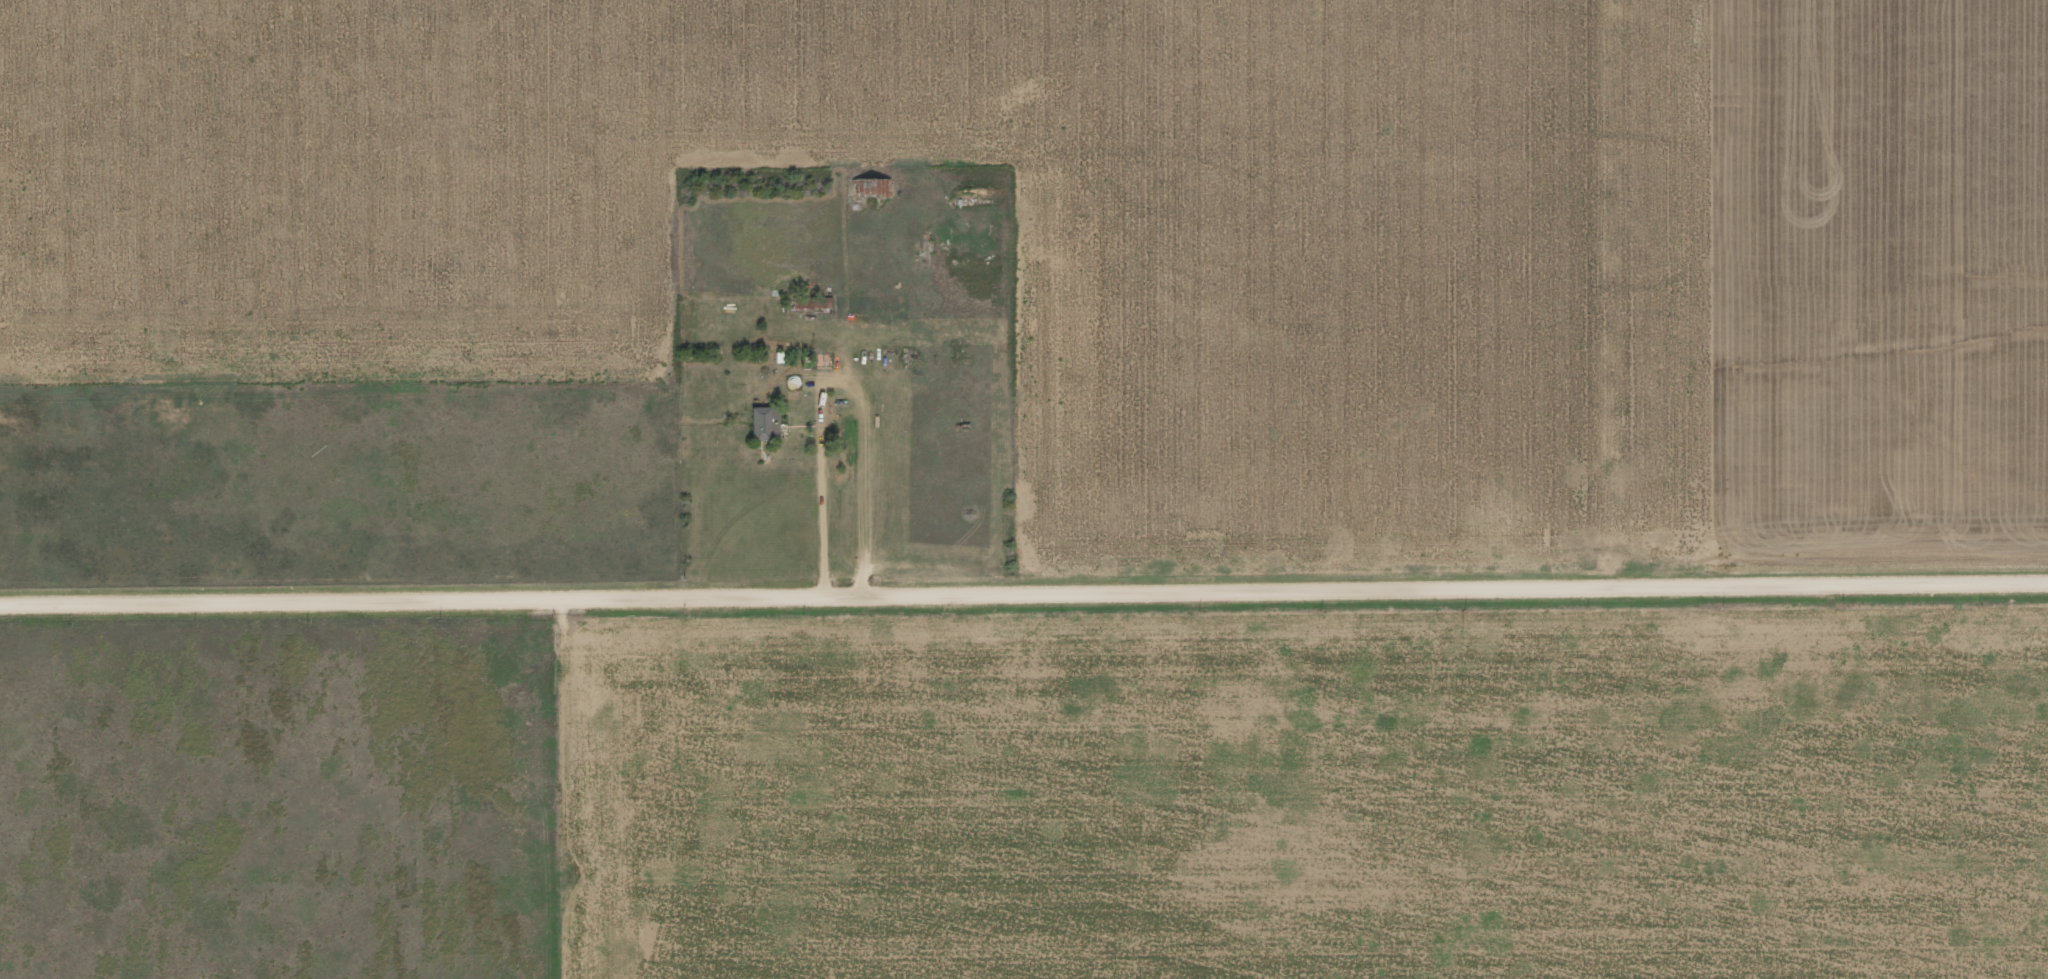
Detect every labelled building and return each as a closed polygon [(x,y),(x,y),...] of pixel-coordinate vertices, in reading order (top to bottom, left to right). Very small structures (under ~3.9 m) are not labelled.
[(751,402),(767,401),(767,404),(777,404),(778,430),(765,430),(765,435),(751,435),(751,402)]
